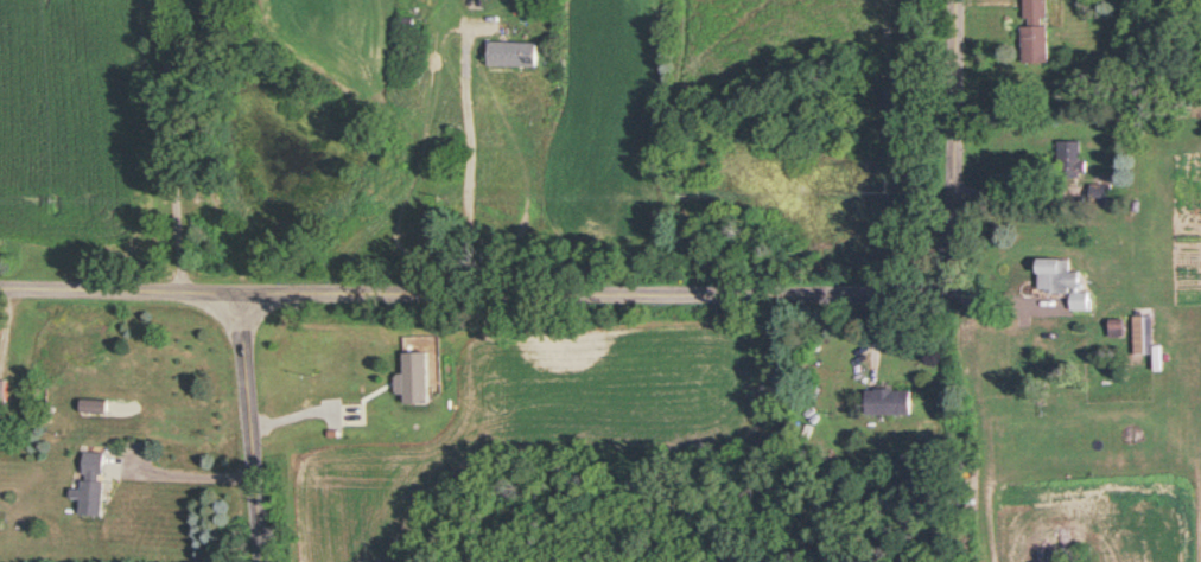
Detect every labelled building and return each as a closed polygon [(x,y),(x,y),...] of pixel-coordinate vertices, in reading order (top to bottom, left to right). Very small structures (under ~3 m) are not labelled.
[(1045,65),(1045,0),(1021,0),(1021,65),(1045,65)] [(535,43),(486,43),(486,67),(535,67),(535,43)] [(1081,142),(1058,142),(1058,179),(1081,179),(1081,142)] [(1110,186),(1089,186),(1089,205),(1110,205),(1110,186)] [(1069,295),(1069,312),(1087,313),(1087,294),(1079,293),(1079,274),(1069,274),(1069,261),(1036,259),(1035,295),(1069,295)] [(1151,318),(1133,318),(1133,355),(1151,355),(1151,318)] [(1109,337),(1120,337),(1120,322),(1109,322),(1109,337)] [(864,391),(864,416),(910,416),(910,391),(864,391)] [(99,518),(101,455),(80,454),(77,517),(99,518)]
